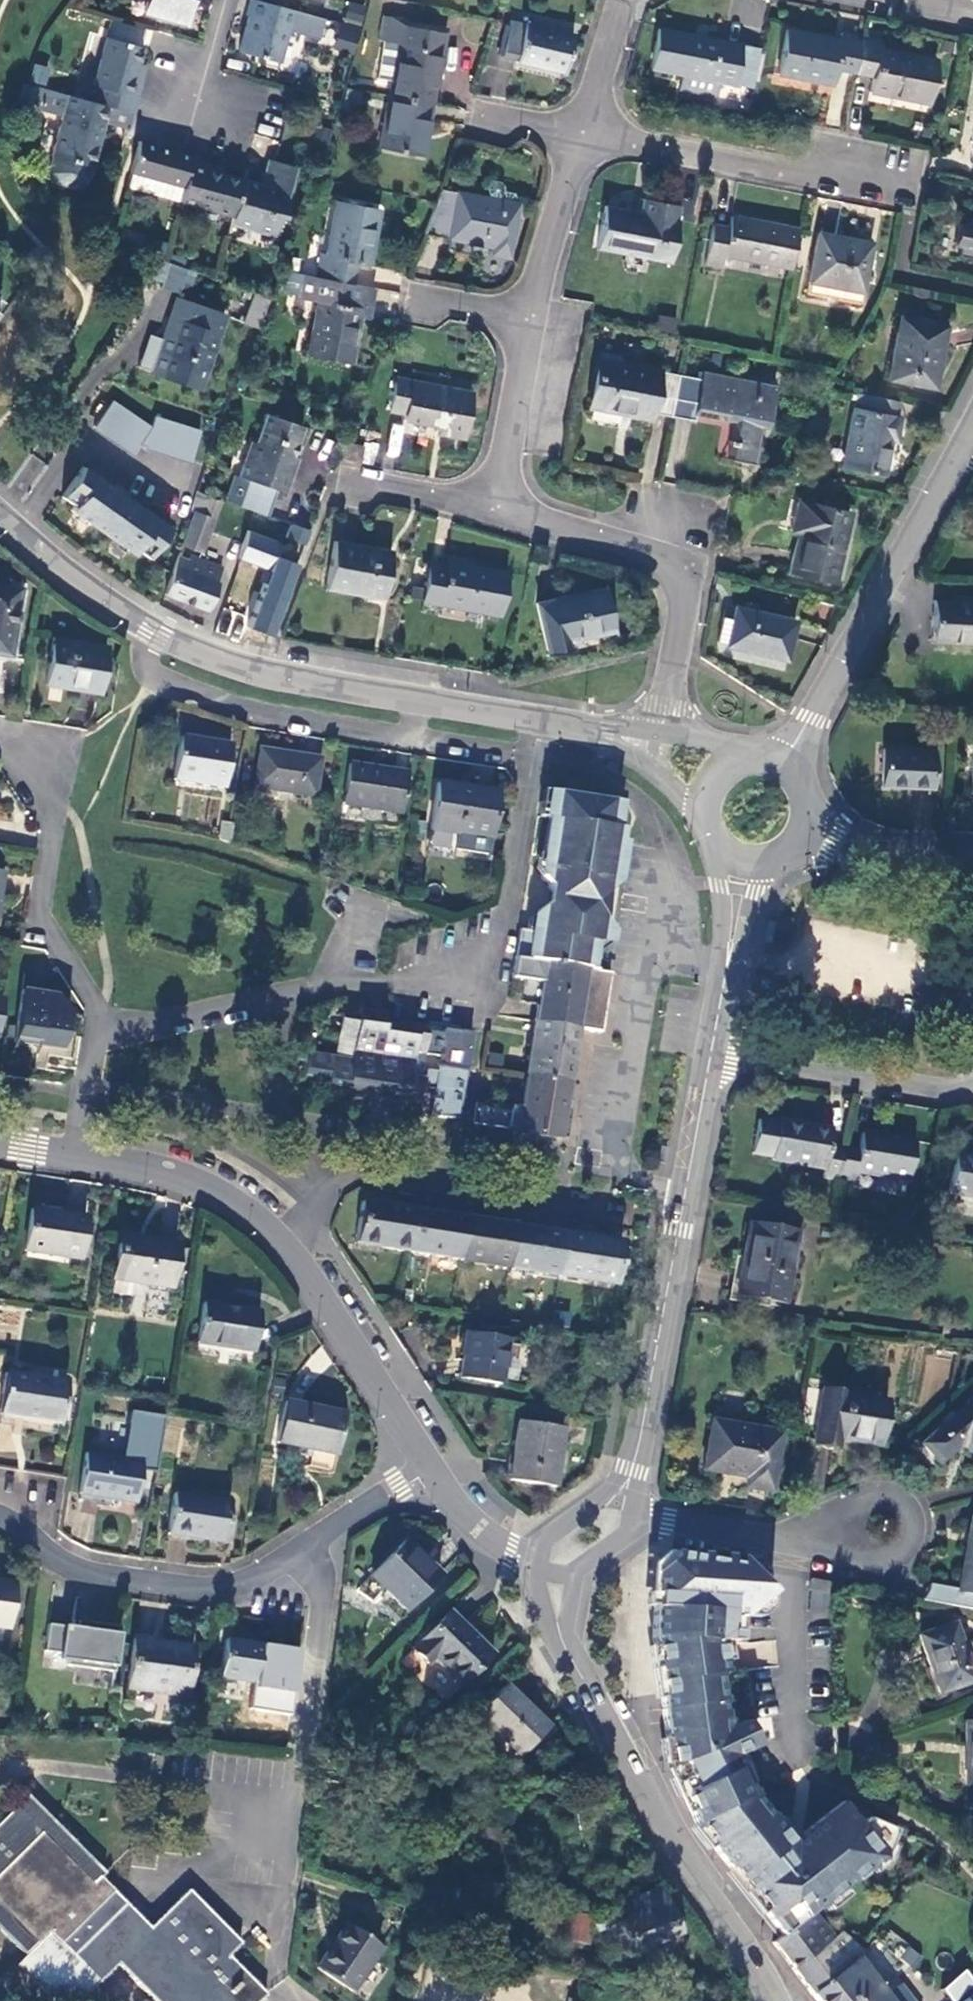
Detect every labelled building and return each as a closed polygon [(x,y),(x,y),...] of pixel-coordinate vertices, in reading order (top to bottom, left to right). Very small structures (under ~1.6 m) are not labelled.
[(144,13),(184,25),(192,0),(148,0),(144,13)] [(302,13),(257,0),(252,0),(247,16),(250,16),(240,52),(279,64),(288,27),(299,30),(302,13)] [(343,22),(361,25),(365,5),(347,2),(343,22)] [(393,82),(391,97),(431,105),(434,90),(432,90),(436,70),(438,71),(446,28),(383,17),(379,40),(397,44),(391,81),(393,82)] [(524,24),(510,21),(502,57),(515,61),(515,62),(564,73),(573,33),(525,22),(524,24)] [(740,45),(660,29),(652,67),(683,74),(680,89),(714,96),(718,81),(732,84),(732,82),(739,47),(740,45)] [(340,30),(335,48),(351,52),(356,35),(340,30)] [(836,69),(855,73),(862,38),(843,34),(842,41),(788,31),(779,74),(832,85),(836,69)] [(865,39),(862,38),(855,73),(873,76),(871,92),(928,104),(936,61),(881,48),(882,42),(879,40),(880,34),(866,31),(865,39)] [(954,54),(957,41),(943,38),(940,51),(954,54)] [(96,87),(92,103),(110,108),(131,113),(140,81),(134,79),(143,48),(107,39),(93,86),(96,87)] [(743,48),(739,47),(732,82),(736,82),(743,48)] [(35,63),(30,81),(45,85),(51,68),(35,63)] [(35,106),(40,110),(44,90),(39,88),(35,106)] [(105,123),(110,108),(92,103),(44,90),(40,110),(62,116),(51,156),(90,167),(103,122),(105,123)] [(359,92),(347,90),(345,102),(357,104),(359,92)] [(429,120),(431,105),(391,97),(388,112),(385,112),(379,148),(421,156),(425,139),(423,139),(427,119),(429,120)] [(105,123),(127,128),(128,124),(131,113),(110,108),(105,123)] [(127,188),(179,202),(190,160),(191,156),(163,148),(138,142),(127,188)] [(207,166),(190,160),(179,202),(233,217),(243,180),(220,174),(206,170),(207,166)] [(260,185),(243,180),(233,217),(231,223),(274,235),(279,214),(284,216),(289,193),(288,193),(294,167),(268,160),(263,175),(276,179),(273,188),(260,185)] [(221,169),(207,166),(206,170),(220,174),(221,169)] [(263,175),(260,185),(273,188),(276,179),(263,175)] [(489,200),(440,190),(435,204),(423,235),(492,247),(491,255),(508,258),(518,205),(499,201),(500,197),(507,192),(508,184),(504,179),(495,176),(490,180),(487,188),(490,194),(489,200)] [(675,220),(677,206),(644,200),(641,214),(605,207),(597,247),(667,261),(676,220),(675,220)] [(317,267),(316,277),(353,285),(357,262),(368,264),(379,210),(336,202),(326,256),(319,254),(317,267)] [(969,227),(959,225),(956,244),(960,246),(958,256),(972,259),(972,211),(969,227)] [(723,256),(790,269),(798,230),(731,216),(727,234),(711,231),(705,265),(720,269),(723,256)] [(871,244),(819,234),(809,282),(862,292),(871,244)] [(308,266),(307,276),(316,277),(317,267),(308,266)] [(184,273),(166,267),(160,285),(178,291),(184,273)] [(280,291),(301,296),(305,275),(283,271),(280,291)] [(367,318),(374,288),(353,285),(316,277),(307,276),(305,275),(301,296),(301,298),(317,301),(307,355),(351,363),(359,316),(367,318)] [(246,323),(260,329),(271,300),(256,294),(246,323)] [(201,391),(228,317),(180,301),(166,341),(153,336),(142,367),(155,373),(154,375),(201,391)] [(933,388),(944,326),(901,318),(889,380),(933,388)] [(651,414),(670,417),(678,376),(597,361),(588,406),(632,414),(631,417),(649,420),(651,414)] [(701,380),(678,376),(670,417),(693,421),(695,414),(734,422),(728,460),(753,466),(762,418),(768,419),(774,387),(702,373),(701,380)] [(471,393),(396,378),(390,410),(406,414),(405,419),(445,428),(444,435),(463,439),(471,393)] [(895,417),(899,402),(858,394),(856,408),(854,408),(842,466),(884,475),(892,434),(897,435),(901,418),(895,417)] [(154,416),(151,427),(112,400),(94,425),(133,454),(139,445),(190,461),(200,431),(154,416)] [(250,442),(239,477),(278,490),(285,493),(297,458),(293,457),(303,427),(265,415),(256,443),(250,442)] [(404,423),(392,421),(386,455),(398,457),(404,423)] [(82,466),(60,496),(73,504),(69,509),(92,526),(93,524),(109,535),(108,537),(130,554),(134,549),(146,558),(168,529),(149,515),(148,516),(131,504),(119,521),(103,510),(108,503),(116,493),(99,481),(100,479),(82,466)] [(234,475),(225,501),(269,515),(278,490),(239,477),(234,475)] [(222,502),(197,492),(191,510),(194,512),(182,545),(202,553),(209,536),(215,538),(226,509),(220,507),(222,502)] [(108,503),(103,510),(119,521),(131,504),(132,504),(134,502),(123,494),(113,507),(108,503)] [(848,514),(798,502),(793,523),(799,525),(790,572),(832,581),(848,514)] [(259,549),(269,521),(256,516),(244,544),(259,549)] [(382,599),(390,552),(334,542),(325,588),(382,599)] [(189,560),(178,555),(163,593),(207,611),(218,583),(216,581),(221,568),(191,555),(189,560)] [(423,601),(498,615),(507,572),(448,562),(447,568),(429,565),(423,601)] [(19,589),(0,586),(0,654),(10,656),(19,589)] [(604,587),(536,603),(548,656),(570,650),(568,640),(614,629),(604,587)] [(935,600),(932,640),(972,642),(972,602),(935,600)] [(795,621),(735,608),(732,621),(727,645),(726,647),(786,660),(795,621)] [(716,642),(727,645),(732,621),(722,619),(716,642)] [(107,647),(53,637),(45,683),(100,693),(107,647)] [(229,748),(180,739),(173,781),(223,789),(229,748)] [(934,751),(883,749),(881,785),(932,787),(934,751)] [(318,760),(260,752),(256,787),(313,796),(318,760)] [(407,775),(349,766),(343,805),(402,815),(407,775)] [(496,794),(437,785),(428,841),(487,850),(496,794)] [(607,802),(601,800),(550,793),(547,818),(550,819),(541,877),(551,891),(549,903),(597,911),(592,903),(598,898),(592,887),(617,871),(621,842),(617,840),(619,828),(615,826),(617,808),(607,802)] [(232,841),(233,821),(220,820),(219,840),(232,841)] [(515,958),(597,972),(596,970),(594,969),(598,943),(609,930),(597,911),(549,903),(534,913),(532,930),(519,928),(515,958)] [(538,983),(532,1023),(602,1033),(610,974),(597,972),(515,958),(512,979),(538,983)] [(763,1018),(769,984),(763,983),(757,1016),(763,1018)] [(13,1045),(63,1054),(69,1015),(57,996),(22,991),(13,1045)] [(404,1111),(416,1112),(420,1086),(431,1088),(427,1115),(454,1119),(466,1032),(440,1029),(439,1033),(428,1032),(384,1025),(384,1018),(358,1013),(357,1018),(341,1016),(338,1039),(353,1041),(351,1060),(307,1054),(305,1074),(327,1078),(327,1088),(339,1090),(338,1100),(354,1102),(356,1092),(405,1101),(404,1111)] [(532,1023),(523,1076),(568,1084),(577,1034),(601,1039),(602,1033),(532,1023)] [(476,1103),(472,1124),(560,1137),(568,1084),(523,1076),(518,1109),(476,1103)] [(822,1179),(838,1181),(838,1179),(843,1152),(828,1149),(831,1131),(778,1121),(778,1124),(758,1121),(752,1154),(772,1158),(772,1161),(824,1169),(822,1179)] [(859,1153),(844,1149),(843,1152),(838,1179),(854,1182),(855,1174),(908,1182),(915,1144),(862,1134),(859,1153)] [(955,1155),(947,1194),(972,1199),(972,1159),(955,1155)] [(354,1243),(408,1252),(415,1210),(360,1202),(354,1243)] [(85,1218),(31,1210),(24,1250),(78,1260),(85,1218)] [(408,1252),(457,1259),(464,1218),(415,1210),(408,1252)] [(457,1259),(507,1267),(514,1227),(464,1218),(457,1259)] [(736,1295),(784,1303),(796,1234),(749,1225),(736,1295)] [(507,1267),(557,1275),(563,1234),(514,1227),(507,1267)] [(621,1245),(563,1234),(557,1275),(614,1285),(621,1245)] [(175,1244),(119,1236),(110,1296),(130,1298),(133,1284),(169,1288),(175,1244)] [(258,1313),(202,1304),(196,1343),(253,1353),(258,1313)] [(507,1341),(466,1335),(459,1378),(501,1385),(501,1381),(504,1360),(507,1341)] [(517,1361),(504,1360),(501,1381),(513,1382),(517,1361)] [(6,1373),(0,1410),(0,1416),(58,1424),(65,1383),(6,1373)] [(879,1447),(887,1401),(823,1390),(815,1443),(837,1448),(839,1439),(879,1447)] [(971,1402),(922,1445),(938,1464),(957,1447),(965,1449),(972,1458),(972,1405),(971,1402)] [(343,1415),(285,1404),(277,1444),(334,1457),(343,1415)] [(771,1493),(780,1434),(712,1422),(703,1470),(746,1478),(745,1488),(771,1493)] [(563,1430),(517,1423),(508,1482),(554,1489),(563,1430)] [(141,1464),(84,1454),(78,1495),(135,1504),(141,1464)] [(228,1504),(172,1495),(167,1534),(222,1541),(228,1504)] [(958,1591),(972,1594),(972,1521),(971,1520),(958,1591)] [(440,1577),(404,1542),(370,1576),(407,1612),(440,1577)] [(726,1633),(728,1617),(728,1614),(735,1614),(738,1567),(672,1554),(657,1567),(652,1638),(666,1740),(673,1738),(675,1751),(668,1753),(671,1769),(697,1827),(782,1935),(814,1911),(821,1906),(883,1856),(894,1832),(865,1820),(869,1816),(858,1803),(853,1807),(863,1820),(858,1824),(841,1803),(804,1832),(802,1846),(789,1845),(789,1843),(770,1819),(751,1795),(733,1756),(756,1746),(745,1724),(723,1727),(716,1676),(722,1675),(718,1650),(726,1649),(726,1643),(735,1644),(736,1634),(726,1633)] [(728,1614),(728,1617),(743,1618),(770,1594),(747,1569),(738,1567),(735,1614),(728,1614)] [(828,1584),(810,1581),(808,1591),(826,1594),(828,1584)] [(0,1582),(0,1629),(7,1630),(13,1584),(0,1582)] [(102,1620),(46,1612),(41,1654),(96,1663),(102,1620)] [(492,1653),(448,1612),(411,1650),(427,1667),(434,1660),(460,1685),(492,1653)] [(953,1625),(919,1636),(939,1695),(972,1683),(972,1680),(953,1625)] [(194,1648),(134,1640),(127,1690),(188,1698),(194,1648)] [(279,1649),(224,1640),(219,1677),(273,1686),(279,1649)] [(550,1727),(506,1684),(475,1716),(519,1758),(550,1727)] [(972,1785),(972,1724),(965,1724),(965,1746),(968,1746),(968,1785),(972,1785)] [(673,1738),(666,1740),(668,1753),(675,1751),(673,1738)] [(265,1995),(228,1956),(240,1944),(189,1891),(150,1928),(99,1878),(103,1874),(25,1797),(0,1821),(0,1932),(23,1956),(48,1933),(73,1956),(98,1929),(125,1956),(117,1964),(154,2000),(259,2000),(265,1995)] [(802,1846),(804,1832),(795,1840),(790,1839),(772,1817),(770,1819),(789,1843),(789,1845),(802,1846)] [(681,1934),(661,1888),(618,1904),(619,1908),(594,1919),(599,1932),(606,1929),(617,1960),(681,1934)] [(585,1948),(589,1918),(503,1902),(501,1916),(512,1918),(509,1933),(585,1948)] [(782,1935),(772,1944),(793,1971),(835,1938),(814,1911),(782,1935)] [(344,1925),(316,1968),(351,1993),(381,1949),(344,1925)] [(117,1964),(125,1956),(98,1929),(73,1956),(48,1933),(23,1956),(15,1964),(52,2000),(80,2000),(117,1964)] [(835,1938),(793,1971),(811,1994),(859,1957),(865,1951),(842,1933),(841,1932),(835,1938)] [(917,1968),(923,1956),(902,1946),(896,1958),(917,1968)] [(866,1966),(891,2000),(921,2000),(925,1998),(907,1973),(902,1977),(890,1964),(894,1962),(885,1951),(879,1955),(881,1956),(866,1966)] [(859,1957),(811,1994),(816,2000),(891,2000),(866,1966),(859,1957)] [(972,1987),(972,1981),(963,1971),(941,1991),(950,2000),(956,2000),(972,1987)]
